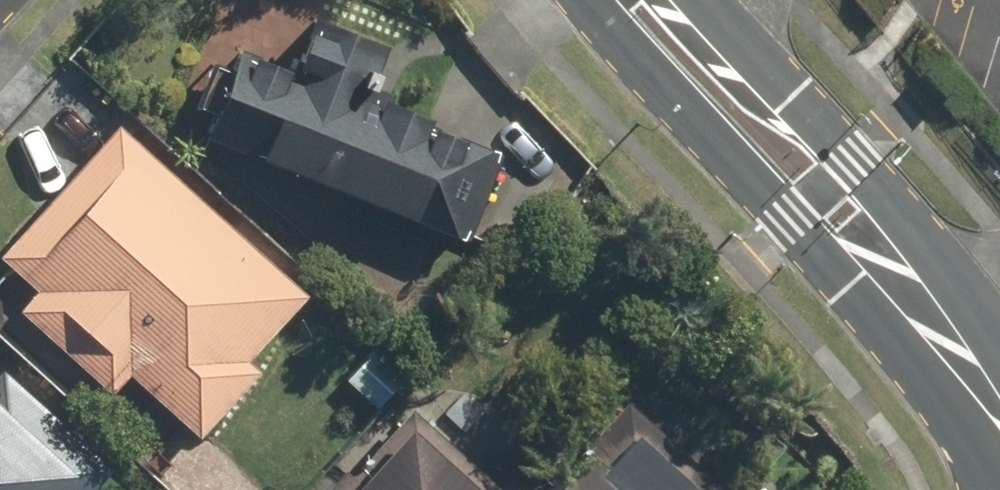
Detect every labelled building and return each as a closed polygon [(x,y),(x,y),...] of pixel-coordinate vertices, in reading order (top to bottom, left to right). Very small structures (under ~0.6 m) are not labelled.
[(246,47),(210,133),(467,240),(505,148),(362,88),(381,42),(319,17),(298,68),(246,47)] [(247,357),(306,290),(124,128),(8,258),(32,280),(10,305),(111,395),(130,374),(155,396),(139,413),(170,440),(186,422),(202,437),(262,370),(247,357)] [(372,349),(344,378),(377,410),(405,380),(372,349)] [(113,470),(0,366),(0,489),(94,489),(113,470)] [(414,407),(356,473),(350,468),(330,489),(501,489),(504,487),(414,407)] [(696,484),(638,430),(605,464),(589,449),(550,489),(690,489),(696,484)]
